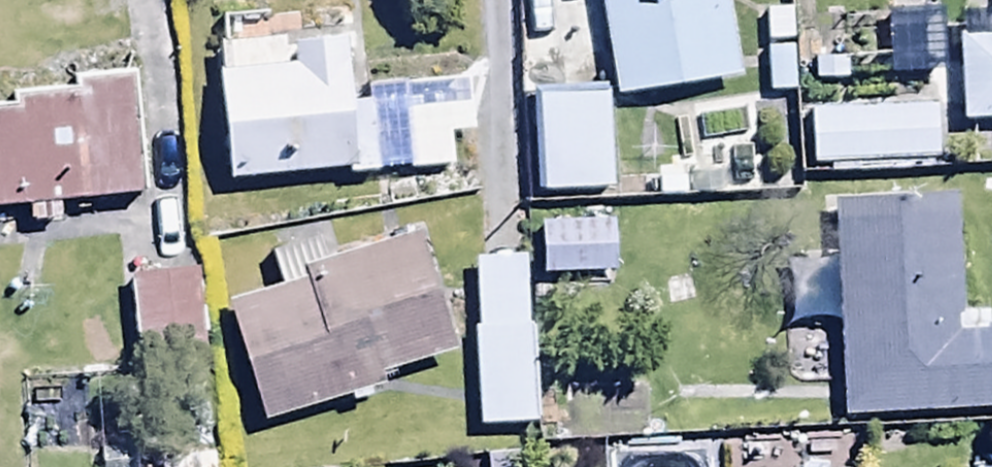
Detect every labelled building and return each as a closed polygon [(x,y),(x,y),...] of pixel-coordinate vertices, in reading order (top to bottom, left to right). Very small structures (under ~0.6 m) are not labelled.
[(616,64),(753,35),(745,0),(602,0),(616,64)] [(790,12),(763,13),(765,98),(792,97),(790,12)] [(959,38),(962,124),(991,123),(991,37),(959,38)] [(214,49),(226,182),(347,172),(348,181),(448,173),(445,140),(468,138),(465,98),(356,106),(351,39),(214,49)] [(604,47),(534,49),(538,160),(608,158),(604,47)] [(807,126),(940,125),(939,66),(806,67),(807,126)] [(57,203),(140,198),(132,75),(72,79),(73,90),(10,94),(11,105),(0,106),(0,212),(31,210),(31,225),(59,223),(57,203)] [(539,186),(539,233),(607,233),(607,186),(539,186)] [(843,418),(991,412),(991,323),(957,325),(952,199),(833,204),(835,261),(789,263),(791,323),(838,321),(843,418)] [(527,216),(472,217),(475,386),(531,385),(527,216)] [(200,226),(127,230),(132,342),(206,338),(200,226)] [(219,306),(263,424),(459,351),(414,231),(320,266),(307,233),(264,249),(277,284),(219,306)]
